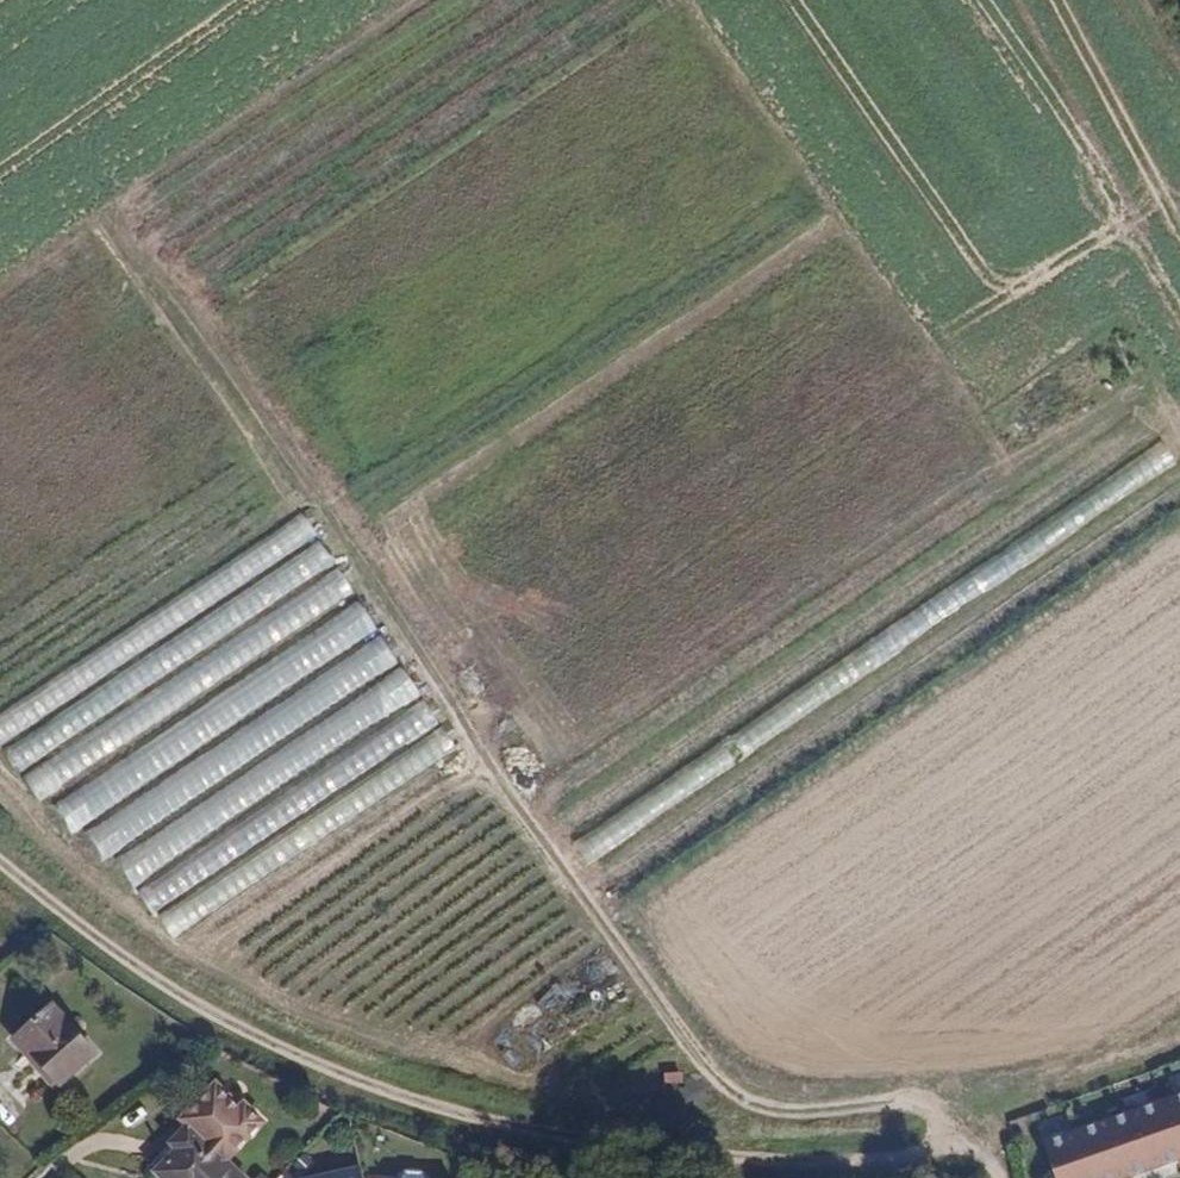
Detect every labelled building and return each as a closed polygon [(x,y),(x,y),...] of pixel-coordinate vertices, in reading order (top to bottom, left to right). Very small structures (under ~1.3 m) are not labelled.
[(358,607),(321,538),(318,539),(307,519),(244,553),(255,573),(0,711),(0,743),(4,740),(29,786),(358,607)] [(138,886),(170,936),(215,907),(222,898),(284,859),(297,843),(317,830),(299,802),(343,836),(321,801),(376,766),(367,778),(400,757),(409,745),(418,758),(426,764),(453,747),(362,605),(52,801),(71,832),(158,777),(145,794),(86,831),(105,861),(115,855),(136,888),(138,886)] [(95,1053),(53,1006),(14,1041),(28,1057),(32,1054),(61,1085),(95,1053)] [(1042,1137),(1056,1177),(1119,1177),(1179,1158),(1179,1091),(1042,1137)] [(176,1153),(198,1131),(190,1122),(168,1145),(176,1153)] [(198,1131),(176,1153),(155,1174),(158,1177),(245,1177),(198,1131)] [(362,1168),(319,1177),(364,1177),(362,1168)]
